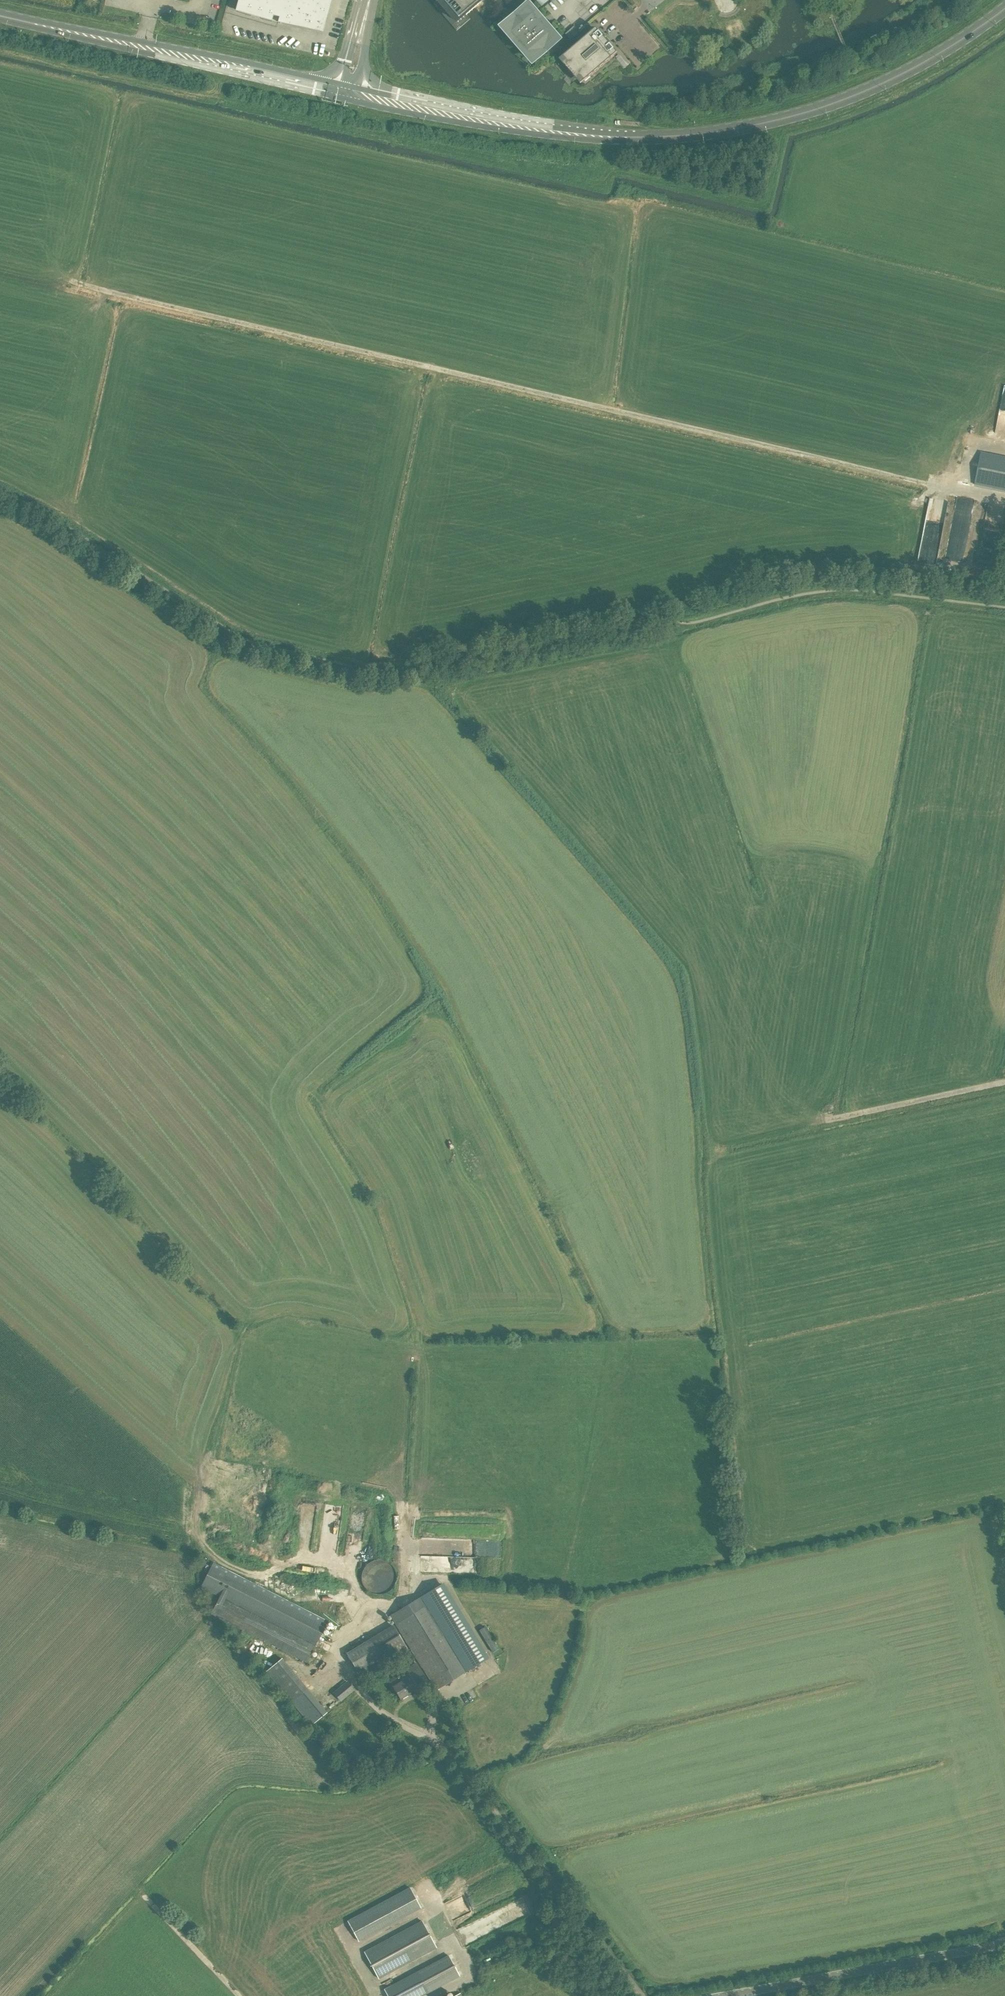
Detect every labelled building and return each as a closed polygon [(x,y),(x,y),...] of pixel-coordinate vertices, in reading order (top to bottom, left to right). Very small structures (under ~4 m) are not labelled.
[(235,12),(271,22),(322,33),(331,0),(238,0),(235,12)] [(461,20),(485,0),(443,0),(461,20)] [(510,23),(504,29),(517,43),(519,41),(524,47),(522,49),(534,64),(541,58),(539,57),(553,45),(554,47),(560,41),(548,27),(545,29),(540,23),(542,21),(530,6),(524,12),(511,24),(510,23)] [(580,33),(579,32),(575,27),(567,35),(572,40),(580,33)] [(574,71),(608,42),(600,33),(597,36),(594,32),(570,53),(569,53),(564,57),(565,57),(564,58),(566,60),(565,60),(569,65),(570,64),(573,68),(572,68),(574,71)] [(608,42),(574,71),(576,73),(577,73),(580,76),(579,77),(584,81),(586,83),(586,82),(587,83),(591,79),(591,78),(615,57),(612,54),(616,51),(608,42)] [(982,452),(975,485),(1004,491),(1004,457),(982,452)] [(378,1595),(379,1595),(381,1595),(383,1595),(385,1594),(387,1593),(388,1593),(390,1591),(391,1590),(392,1589),(393,1588),(394,1586),(395,1585),(396,1584),(396,1582),(396,1581),(397,1580),(397,1579),(397,1578),(397,1577),(397,1576),(397,1575),(396,1574),(396,1573),(396,1571),(395,1569),(394,1568),(394,1567),(393,1566),(391,1564),(389,1563),(387,1562),(387,1561),(385,1561),(383,1560),(381,1560),(379,1560),(378,1560),(377,1560),(375,1560),(373,1561),(372,1561),(370,1562),(369,1563),(367,1564),(366,1565),(365,1566),(364,1568),(364,1569),(363,1570),(363,1571),(362,1573),(362,1575),(361,1576),(361,1577),(361,1578),(362,1579),(362,1580),(362,1581),(362,1583),(363,1584),(363,1585),(364,1586),(365,1587),(365,1588),(366,1589),(368,1591),(369,1591),(370,1592),(372,1593),(373,1594),(374,1594),(376,1595),(378,1595)] [(306,1662),(315,1645),(327,1621),(214,1563),(202,1587),(221,1597),(212,1614),(306,1662)] [(391,1615),(436,1689),(488,1658),(442,1584),(391,1615)] [(361,1678),(408,1649),(394,1626),(348,1655),(361,1678)] [(401,1698),(427,1682),(419,1668),(401,1679),(402,1682),(395,1687),(401,1698)] [(367,1756),(353,1746),(344,1758),(358,1768),(367,1756)] [(360,1941),(422,1908),(411,1888),(349,1920),(360,1941)] [(379,1979),(437,1948),(423,1921),(365,1952),(379,1979)] [(429,1993),(460,1976),(449,1956),(385,1989),(388,1995),(422,1995),(429,1993)]
